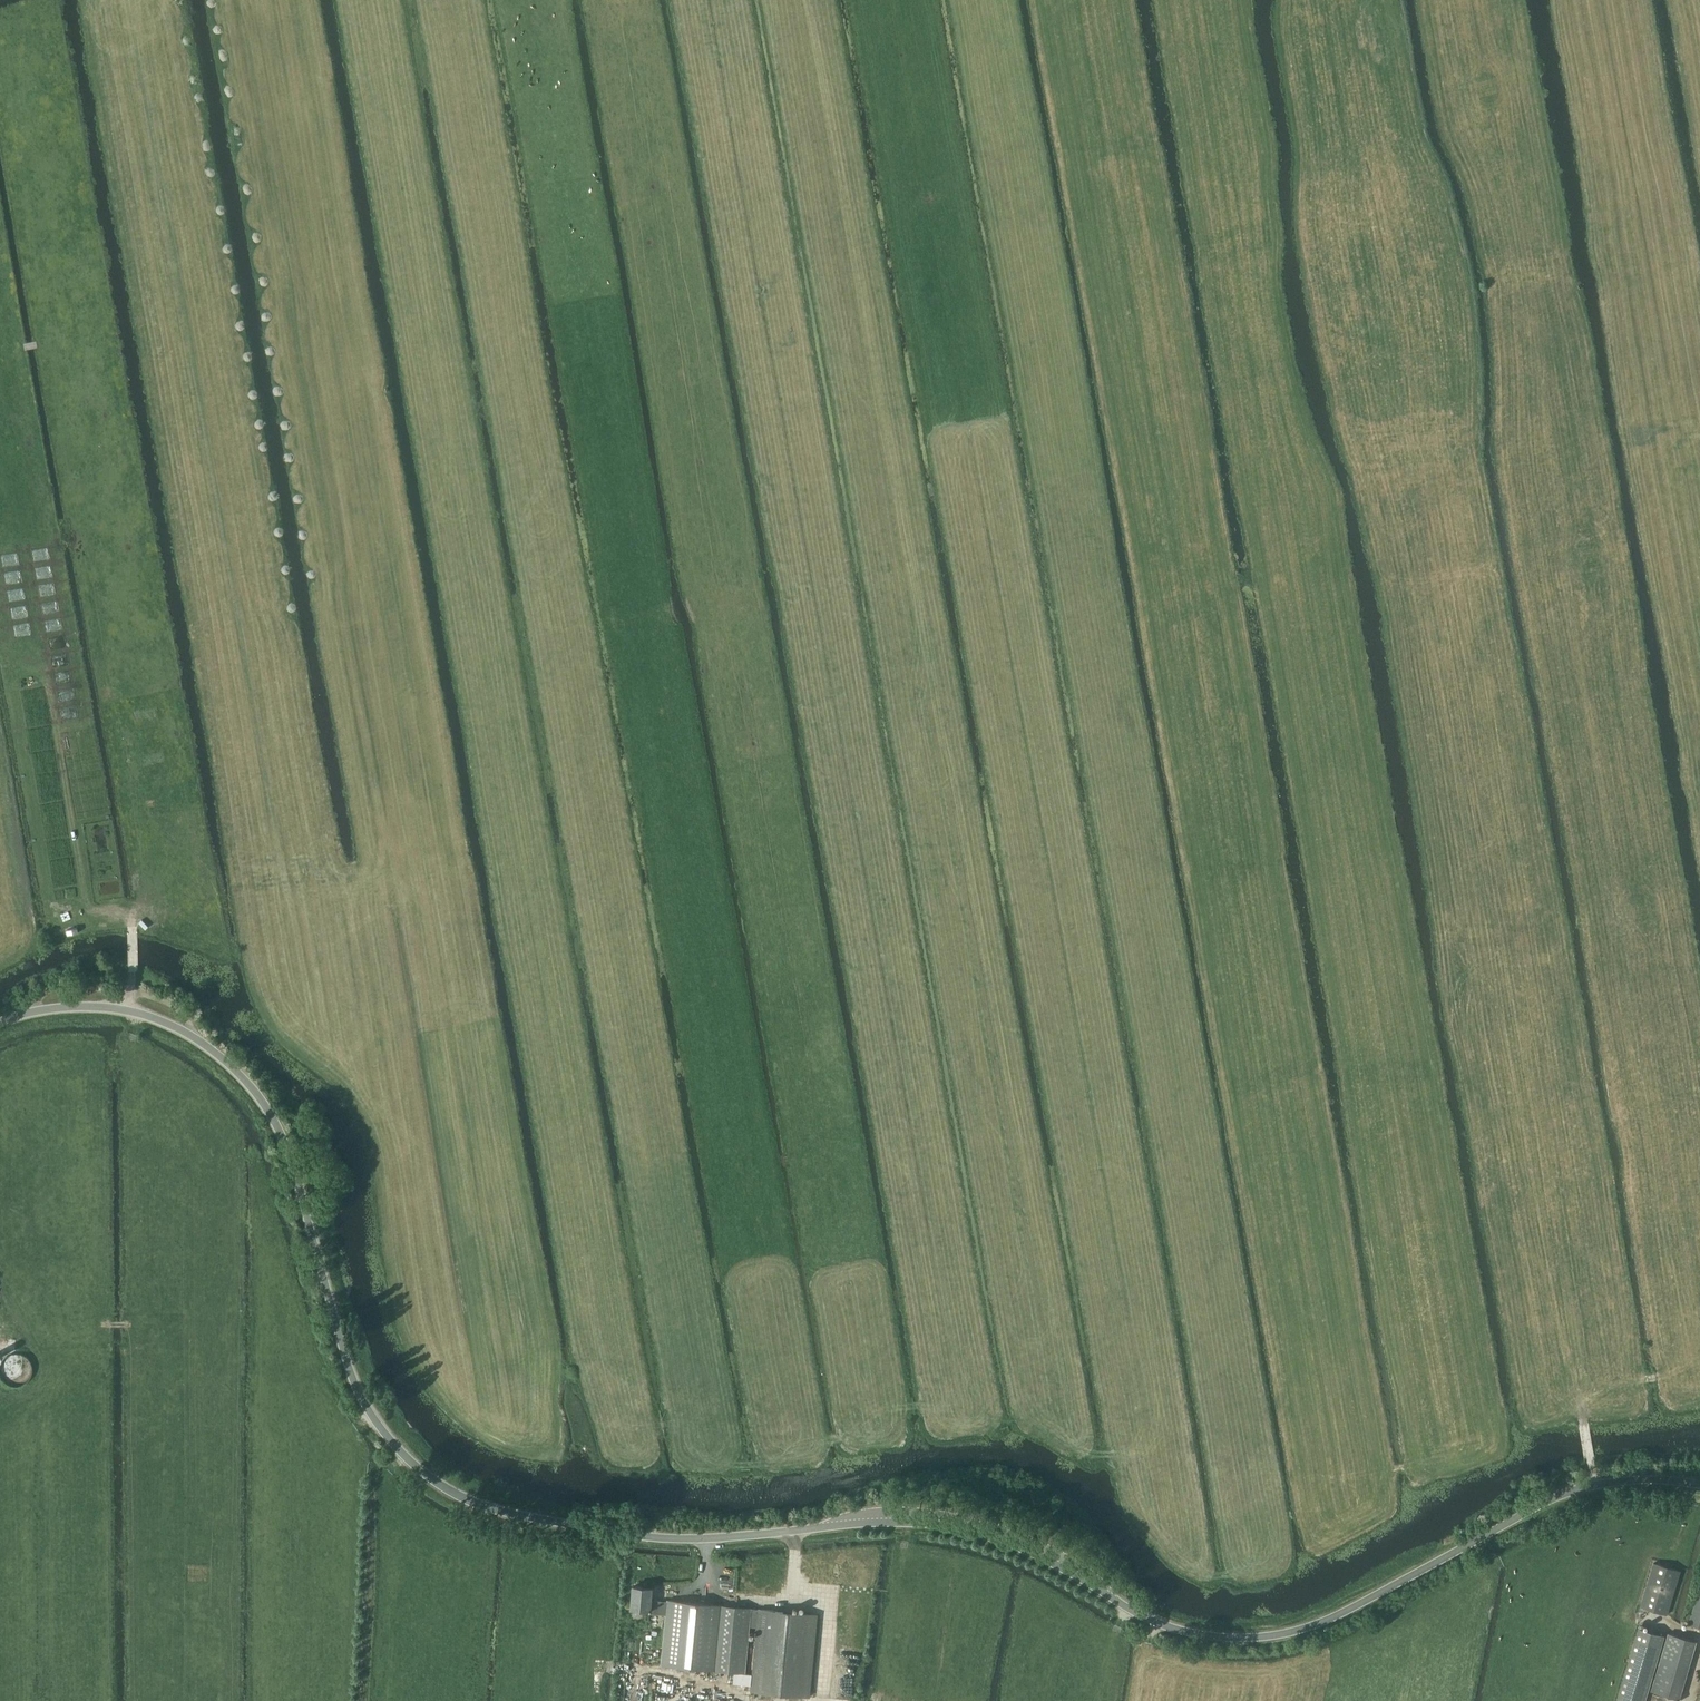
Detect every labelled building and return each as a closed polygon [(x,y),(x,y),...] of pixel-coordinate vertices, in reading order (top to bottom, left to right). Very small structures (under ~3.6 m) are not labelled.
[(30,1368),(30,1365),(29,1362),(27,1359),(25,1357),(23,1355),(20,1353),(16,1353),(13,1352),(10,1353),(7,1354),(4,1356),(2,1358),(0,1361),(0,1377),(2,1379),(4,1381),(7,1383),(10,1384),(13,1385),(17,1385),(20,1384),(23,1382),(25,1380),(28,1378),(29,1375),(30,1372),(30,1368)] [(1668,1615),(1681,1570),(1654,1562),(1640,1606),(1668,1615)] [(652,1599),(654,1587),(635,1585),(633,1608),(651,1609),(650,1613),(667,1614),(662,1664),(745,1672),(750,1626),(759,1627),(752,1691),(810,1696),(818,1615),(760,1609),(751,1608),(668,1600),(668,1601),(652,1599)] [(1688,1624),(1699,1628),(1699,1586),(1688,1624)] [(1665,1634),(1639,1627),(1616,1700),(1645,1700),(1665,1634)]
